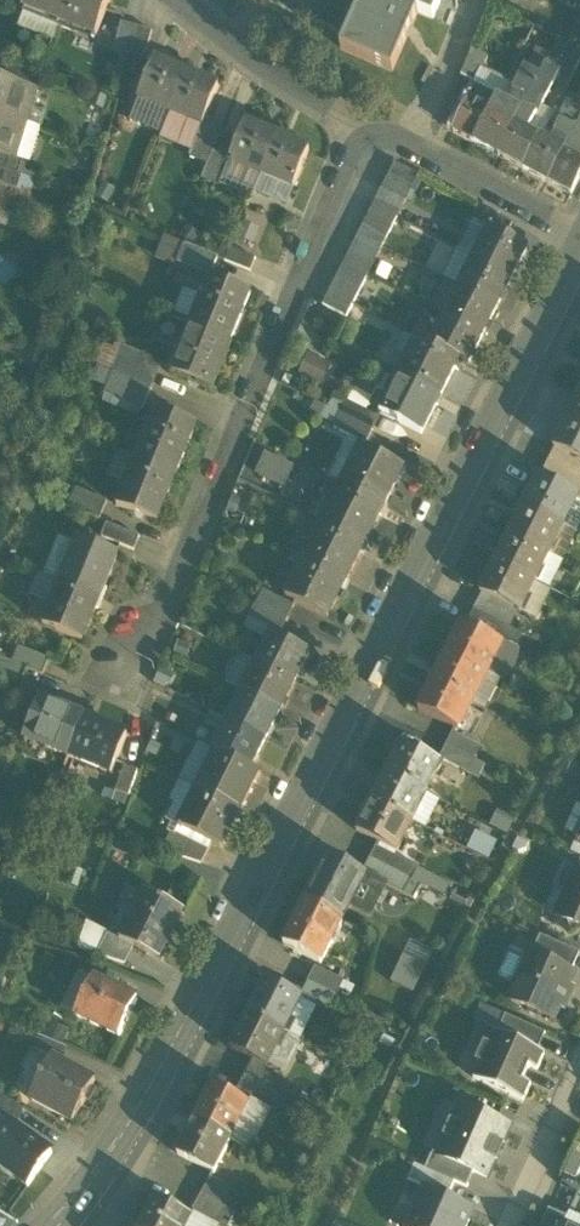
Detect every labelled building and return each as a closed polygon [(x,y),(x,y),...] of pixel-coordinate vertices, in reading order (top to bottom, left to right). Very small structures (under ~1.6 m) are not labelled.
[(58,27),(69,0),(28,0),(24,9),(40,15),(39,19),(58,27)] [(58,27),(77,35),(79,31),(96,38),(111,0),(69,0),(58,27)] [(418,12),(389,0),(363,0),(350,29),(355,31),(348,49),(342,47),(341,49),(392,71),(418,12)] [(418,12),(432,19),(441,0),(389,0),(418,12)] [(53,41),(58,27),(39,19),(40,15),(24,9),(17,27),(53,41)] [(116,50),(131,54),(138,27),(123,24),(116,50)] [(153,32),(138,27),(131,54),(146,58),(153,32)] [(537,48),(532,57),(545,64),(545,63),(550,54),(537,48)] [(461,76),(474,82),(481,68),(487,56),(471,49),(461,76)] [(540,73),(545,64),(532,57),(527,66),(540,73)] [(140,98),(172,110),(187,73),(156,60),(140,98)] [(526,101),(523,106),(537,114),(539,110),(559,70),(545,63),(545,64),(540,73),(526,101)] [(512,93),(514,95),(526,101),(540,73),(527,66),(526,65),(516,86),(512,93)] [(36,90),(38,90),(42,77),(39,76),(9,66),(5,79),(36,89),(36,90)] [(472,86),(475,87),(498,98),(507,81),(481,68),(474,82),(472,86)] [(219,86),(187,73),(172,110),(203,123),(219,86)] [(23,123),(27,109),(30,110),(31,108),(36,90),(36,89),(5,79),(4,79),(3,81),(0,80),(0,116),(23,123)] [(516,86),(507,81),(498,98),(509,104),(514,95),(512,93),(516,86)] [(475,87),(469,99),(490,110),(491,111),(498,98),(475,87)] [(523,106),(526,101),(514,95),(509,104),(498,98),(491,111),(514,123),(523,106)] [(560,119),(560,118),(576,126),(579,118),(579,99),(578,98),(571,95),(559,119),(560,119)] [(172,110),(140,98),(131,121),(162,134),(172,110)] [(474,142),(490,110),(469,99),(452,130),(474,142)] [(529,131),(537,114),(523,106),(514,123),(529,131)] [(30,110),(26,124),(42,129),(47,112),(31,108),(30,110)] [(203,123),(172,110),(162,134),(160,138),(192,152),(203,123)] [(498,155),(514,123),(491,111),(490,110),(474,142),(498,155)] [(550,115),(539,110),(537,114),(529,131),(539,137),(550,115)] [(23,123),(0,116),(0,154),(16,159),(16,158),(26,124),(23,123)] [(552,137),(550,142),(564,150),(576,126),(560,118),(560,119),(551,137),(552,137)] [(564,150),(579,158),(579,118),(576,126),(564,150)] [(190,156),(208,163),(221,131),(203,123),(192,152),(190,156)] [(230,161),(262,174),(278,136),(245,123),(239,138),(230,161)] [(523,168),(539,137),(529,131),(514,123),(498,155),(523,168)] [(239,138),(221,131),(208,163),(226,170),(230,161),(239,138)] [(310,149),(278,136),(262,174),(294,187),(310,149)] [(548,181),(564,150),(550,142),(539,137),(523,168),(548,181)] [(579,175),(579,158),(564,150),(548,181),(571,193),(579,175)] [(1,184),(1,185),(21,191),(25,177),(22,176),(26,161),(16,158),(16,159),(0,154),(0,184),(1,184)] [(226,170),(220,185),(253,197),(255,192),(262,174),(230,161),(226,170)] [(226,170),(208,163),(202,179),(220,186),(220,185),(226,170)] [(396,163),(389,175),(413,187),(419,175),(396,163)] [(262,174),(255,192),(286,205),(294,187),(262,174)] [(407,200),(413,187),(389,175),(383,187),(407,200)] [(381,188),(375,201),(399,213),(406,200),(381,188)] [(375,201),(368,213),(393,226),(399,213),(375,201)] [(490,228),(506,236),(513,223),(487,209),(480,223),(490,228)] [(368,213),(361,226),(386,239),(393,226),(368,213)] [(460,250),(475,257),(490,228),(480,223),(475,220),(460,250)] [(361,226),(355,239),(380,252),(386,239),(361,226)] [(490,228),(475,257),(512,277),(527,247),(506,236),(490,228)] [(355,239),(348,252),(373,265),(380,252),(355,239)] [(226,261),(251,271),(259,252),(246,247),(234,242),(226,261)] [(183,264),(211,275),(218,258),(190,247),(183,264)] [(348,252),(341,265),(366,278),(373,265),(348,252)] [(475,257),(460,286),(497,305),(512,277),(475,257)] [(341,265),(334,278),(360,291),(366,278),(341,265)] [(193,320),(191,324),(231,341),(251,292),(211,275),(202,297),(193,320)] [(353,304),(360,291),(334,278),(328,291),(353,304)] [(460,286),(446,315),(483,334),(497,305),(460,286)] [(193,320),(202,297),(184,290),(175,312),(193,320)] [(346,317),(353,304),(328,291),(321,304),(346,317)] [(446,315),(431,344),(459,358),(468,363),(483,334),(446,315)] [(212,389),(231,341),(191,324),(171,373),(212,389)] [(418,337),(407,358),(412,360),(422,339),(418,337)] [(399,374),(403,376),(440,395),(459,358),(431,344),(422,339),(412,360),(407,358),(399,374)] [(123,346),(113,370),(152,385),(162,362),(123,346)] [(299,374),(312,381),(322,361),(309,354),(299,374)] [(322,361),(312,381),(321,385),(331,365),(322,361)] [(145,403),(152,385),(113,370),(106,387),(145,403)] [(399,374),(388,396),(392,398),(403,376),(399,374)] [(420,434),(440,395),(403,376),(392,398),(388,396),(379,413),(420,434)] [(568,418),(579,424),(579,395),(568,418)] [(347,403),(342,414),(369,428),(375,417),(347,403)] [(156,409),(136,457),(177,473),(196,425),(156,409)] [(362,442),(369,428),(342,414),(335,428),(362,442)] [(568,418),(554,447),(555,448),(579,461),(579,424),(568,418)] [(362,447),(351,468),(355,470),(366,449),(362,447)] [(579,477),(579,461),(555,448),(548,461),(579,477)] [(342,485),(347,487),(384,506),(403,468),(366,449),(355,470),(351,468),(342,485)] [(271,454),(260,476),(285,488),(296,467),(271,454)] [(157,522),(177,473),(136,457),(116,506),(157,522)] [(577,499),(579,501),(579,477),(548,461),(539,478),(578,497),(577,499)] [(523,506),(563,527),(577,499),(578,497),(539,478),(538,477),(523,506)] [(342,485),(332,506),(336,508),(347,487),(342,485)] [(324,522),(328,524),(365,543),(384,506),(347,487),(336,508),(332,506),(324,522)] [(71,508),(107,523),(115,505),(78,490),(71,508)] [(579,524),(579,501),(577,499),(563,527),(576,533),(579,524)] [(523,506),(509,534),(549,555),(563,527),(523,506)] [(324,522),(313,543),(317,545),(328,524),(324,522)] [(140,536),(107,523),(102,536),(134,550),(140,536)] [(305,559),(309,561),(346,580),(365,543),(328,524),(317,545),(313,543),(305,559)] [(549,555),(562,562),(576,533),(563,527),(549,555)] [(509,534),(495,562),(535,583),(549,555),(509,534)] [(80,539),(62,582),(99,597),(103,587),(105,588),(118,555),(80,539)] [(562,562),(549,555),(535,583),(548,589),(562,562)] [(305,559),(294,580),(299,582),(309,561),(305,559)] [(326,619),(346,580),(309,561),(299,582),(294,580),(285,598),(326,619)] [(528,596),(535,583),(495,562),(480,591),(482,592),(517,610),(520,612),(528,596)] [(95,607),(99,597),(62,582),(45,625),(83,641),(96,608),(95,607)] [(548,589),(535,583),(528,596),(543,603),(550,590),(548,589)] [(474,609),(474,610),(508,627),(517,610),(482,592),(474,609)] [(260,593),(255,603),(285,618),(290,608),(260,593)] [(279,629),(285,618),(255,603),(249,614),(279,629)] [(524,635),(508,627),(474,610),(466,626),(502,644),(515,652),(524,635)] [(448,654),(487,674),(502,644),(466,626),(463,625),(448,654)] [(271,634),(256,663),(294,682),(309,653),(271,634)] [(21,644),(13,662),(29,669),(48,676),(55,659),(21,644)] [(515,652),(502,644),(487,674),(500,681),(515,652)] [(473,702),(487,674),(448,654),(434,682),(473,702)] [(29,669),(13,662),(0,657),(0,673),(23,683),(29,669)] [(256,663),(241,692),(280,711),(294,682),(256,663)] [(486,710),(500,681),(487,674),(473,702),(472,703),(486,710)] [(472,703),(473,702),(434,682),(419,711),(458,731),(472,703)] [(241,692),(227,720),(265,740),(280,711),(241,692)] [(25,739),(67,757),(83,719),(73,715),(73,714),(41,701),(25,739)] [(93,724),(83,719),(67,757),(112,775),(127,736),(93,722),(93,724)] [(217,751),(221,754),(250,769),(265,740),(227,720),(212,749),(217,751)] [(447,746),(447,747),(473,760),(473,759),(480,746),(453,733),(447,746)] [(401,745),(386,774),(427,794),(441,765),(401,745)] [(466,772),(473,760),(447,747),(441,759),(466,772)] [(217,751),(206,772),(210,774),(221,754),(217,751)] [(198,789),(202,791),(240,810),(259,773),(250,769),(221,754),(210,774),(206,772),(198,789)] [(466,772),(479,779),(485,765),(473,759),(473,760),(466,772)] [(115,791),(128,796),(137,770),(124,766),(115,791)] [(386,774),(372,802),(412,822),(427,794),(386,774)] [(198,789),(187,809),(191,811),(202,791),(198,789)] [(220,848),(240,810),(202,791),(191,811),(187,809),(178,827),(220,848)] [(397,851),(412,822),(372,802),(357,830),(397,851)] [(577,803),(565,831),(579,838),(579,805),(577,803)] [(496,827),(507,832),(514,819),(503,814),(496,827)] [(476,829),(468,847),(490,857),(498,840),(476,829)] [(161,850),(202,863),(208,851),(171,832),(161,850)] [(378,846),(371,860),(366,871),(365,873),(386,884),(414,899),(421,886),(412,881),(418,869),(419,867),(378,846)] [(365,873),(366,871),(335,855),(333,860),(363,876),(365,873)] [(305,901),(306,901),(343,921),(344,921),(351,906),(366,877),(363,876),(333,860),(327,858),(305,901)] [(421,886),(427,889),(434,877),(418,869),(412,881),(421,886)] [(576,872),(561,904),(568,922),(573,935),(579,932),(579,874),(576,872)] [(386,884),(365,873),(363,876),(366,877),(351,906),(369,916),(386,884)] [(120,940),(161,961),(168,949),(166,948),(184,912),(144,892),(120,940)] [(321,964),(343,921),(306,901),(284,944),(301,953),(301,954),(321,964)] [(556,917),(568,922),(561,904),(556,917)] [(78,948),(110,959),(120,940),(86,923),(78,948)] [(532,955),(571,972),(579,953),(540,935),(532,955)] [(411,943),(405,956),(425,965),(431,953),(411,943)] [(497,976),(514,984),(522,968),(524,969),(530,954),(511,946),(497,976)] [(510,999),(553,1019),(559,1006),(564,1008),(574,988),(568,985),(574,973),(571,972),(532,955),(530,954),(524,969),(522,968),(514,984),(517,985),(510,999)] [(392,983),(413,992),(425,965),(405,956),(392,983)] [(316,968),(309,982),(336,995),(343,980),(316,968)] [(76,1015),(119,1036),(138,999),(94,977),(76,1015)] [(265,981),(248,1015),(284,1034),(302,1000),(265,981)] [(328,1011),(336,995),(309,982),(303,996),(328,1011)] [(317,1007),(302,1000),(284,1034),(299,1041),(300,1042),(317,1007)] [(269,1065),(273,1056),(284,1034),(248,1015),(231,1049),(253,1060),(267,1067),(269,1065)] [(498,1032),(538,1050),(545,1033),(505,1015),(498,1032)] [(473,1078),(523,1100),(531,1084),(523,1080),(529,1066),(537,1070),(544,1053),(538,1050),(498,1032),(494,1031),(488,1046),(485,1044),(477,1062),(480,1063),(473,1078)] [(23,1047),(50,1058),(56,1044),(30,1032),(23,1047)] [(299,1041),(284,1034),(273,1056),(288,1063),(299,1041)] [(273,1056),(269,1065),(283,1072),(288,1063),(273,1056)] [(32,1099),(74,1122),(95,1082),(55,1060),(32,1099)] [(267,1067),(253,1060),(250,1066),(265,1072),(267,1067)] [(250,1066),(243,1079),(251,1082),(277,1096),(287,1101),(296,1105),(303,1092),(265,1072),(250,1066)] [(249,1104),(251,1099),(250,1098),(245,1095),(251,1082),(243,1079),(234,1097),(249,1104)] [(277,1096),(251,1082),(245,1095),(250,1098),(251,1099),(270,1109),(271,1109),(277,1096)] [(195,1120),(231,1139),(249,1104),(234,1097),(212,1085),(195,1120)] [(12,1126),(22,1108),(0,1096),(0,1119),(12,1126)] [(271,1109),(280,1114),(287,1101),(277,1096),(271,1109)] [(251,1099),(249,1104),(231,1139),(250,1149),(270,1109),(251,1099)] [(509,1127),(462,1106),(455,1122),(452,1121),(445,1139),(447,1140),(440,1155),(440,1156),(474,1172),(486,1177),(494,1161),(496,1162),(503,1144),(501,1143),(509,1127)] [(214,1172),(231,1139),(195,1120),(177,1154),(214,1172)] [(28,1188),(52,1154),(17,1128),(0,1151),(0,1167),(28,1188)] [(562,1172),(576,1178),(579,1169),(579,1154),(572,1150),(562,1172)] [(467,1187),(474,1172),(440,1156),(440,1155),(433,1151),(425,1168),(455,1181),(467,1187)] [(424,1186),(448,1197),(455,1181),(425,1168),(415,1164),(408,1179),(424,1186)] [(210,1177),(202,1194),(223,1206),(232,1190),(210,1177)] [(469,1220),(460,1216),(465,1205),(448,1197),(424,1186),(406,1225),(467,1225),(469,1220)] [(244,1197),(232,1190),(223,1206),(235,1213),(244,1197)] [(223,1206),(202,1194),(193,1210),(220,1225),(228,1225),(235,1213),(223,1206)] [(192,1216),(190,1215),(155,1198),(141,1225),(187,1225),(192,1216)] [(460,1216),(469,1220),(474,1209),(465,1205),(460,1216)] [(563,1225),(564,1225),(567,1217),(549,1209),(541,1225),(563,1225)] [(190,1215),(192,1216),(187,1225),(220,1225),(193,1210),(190,1215)] [(564,1225),(566,1225),(579,1225),(579,1216),(569,1212),(567,1217),(564,1225)]
